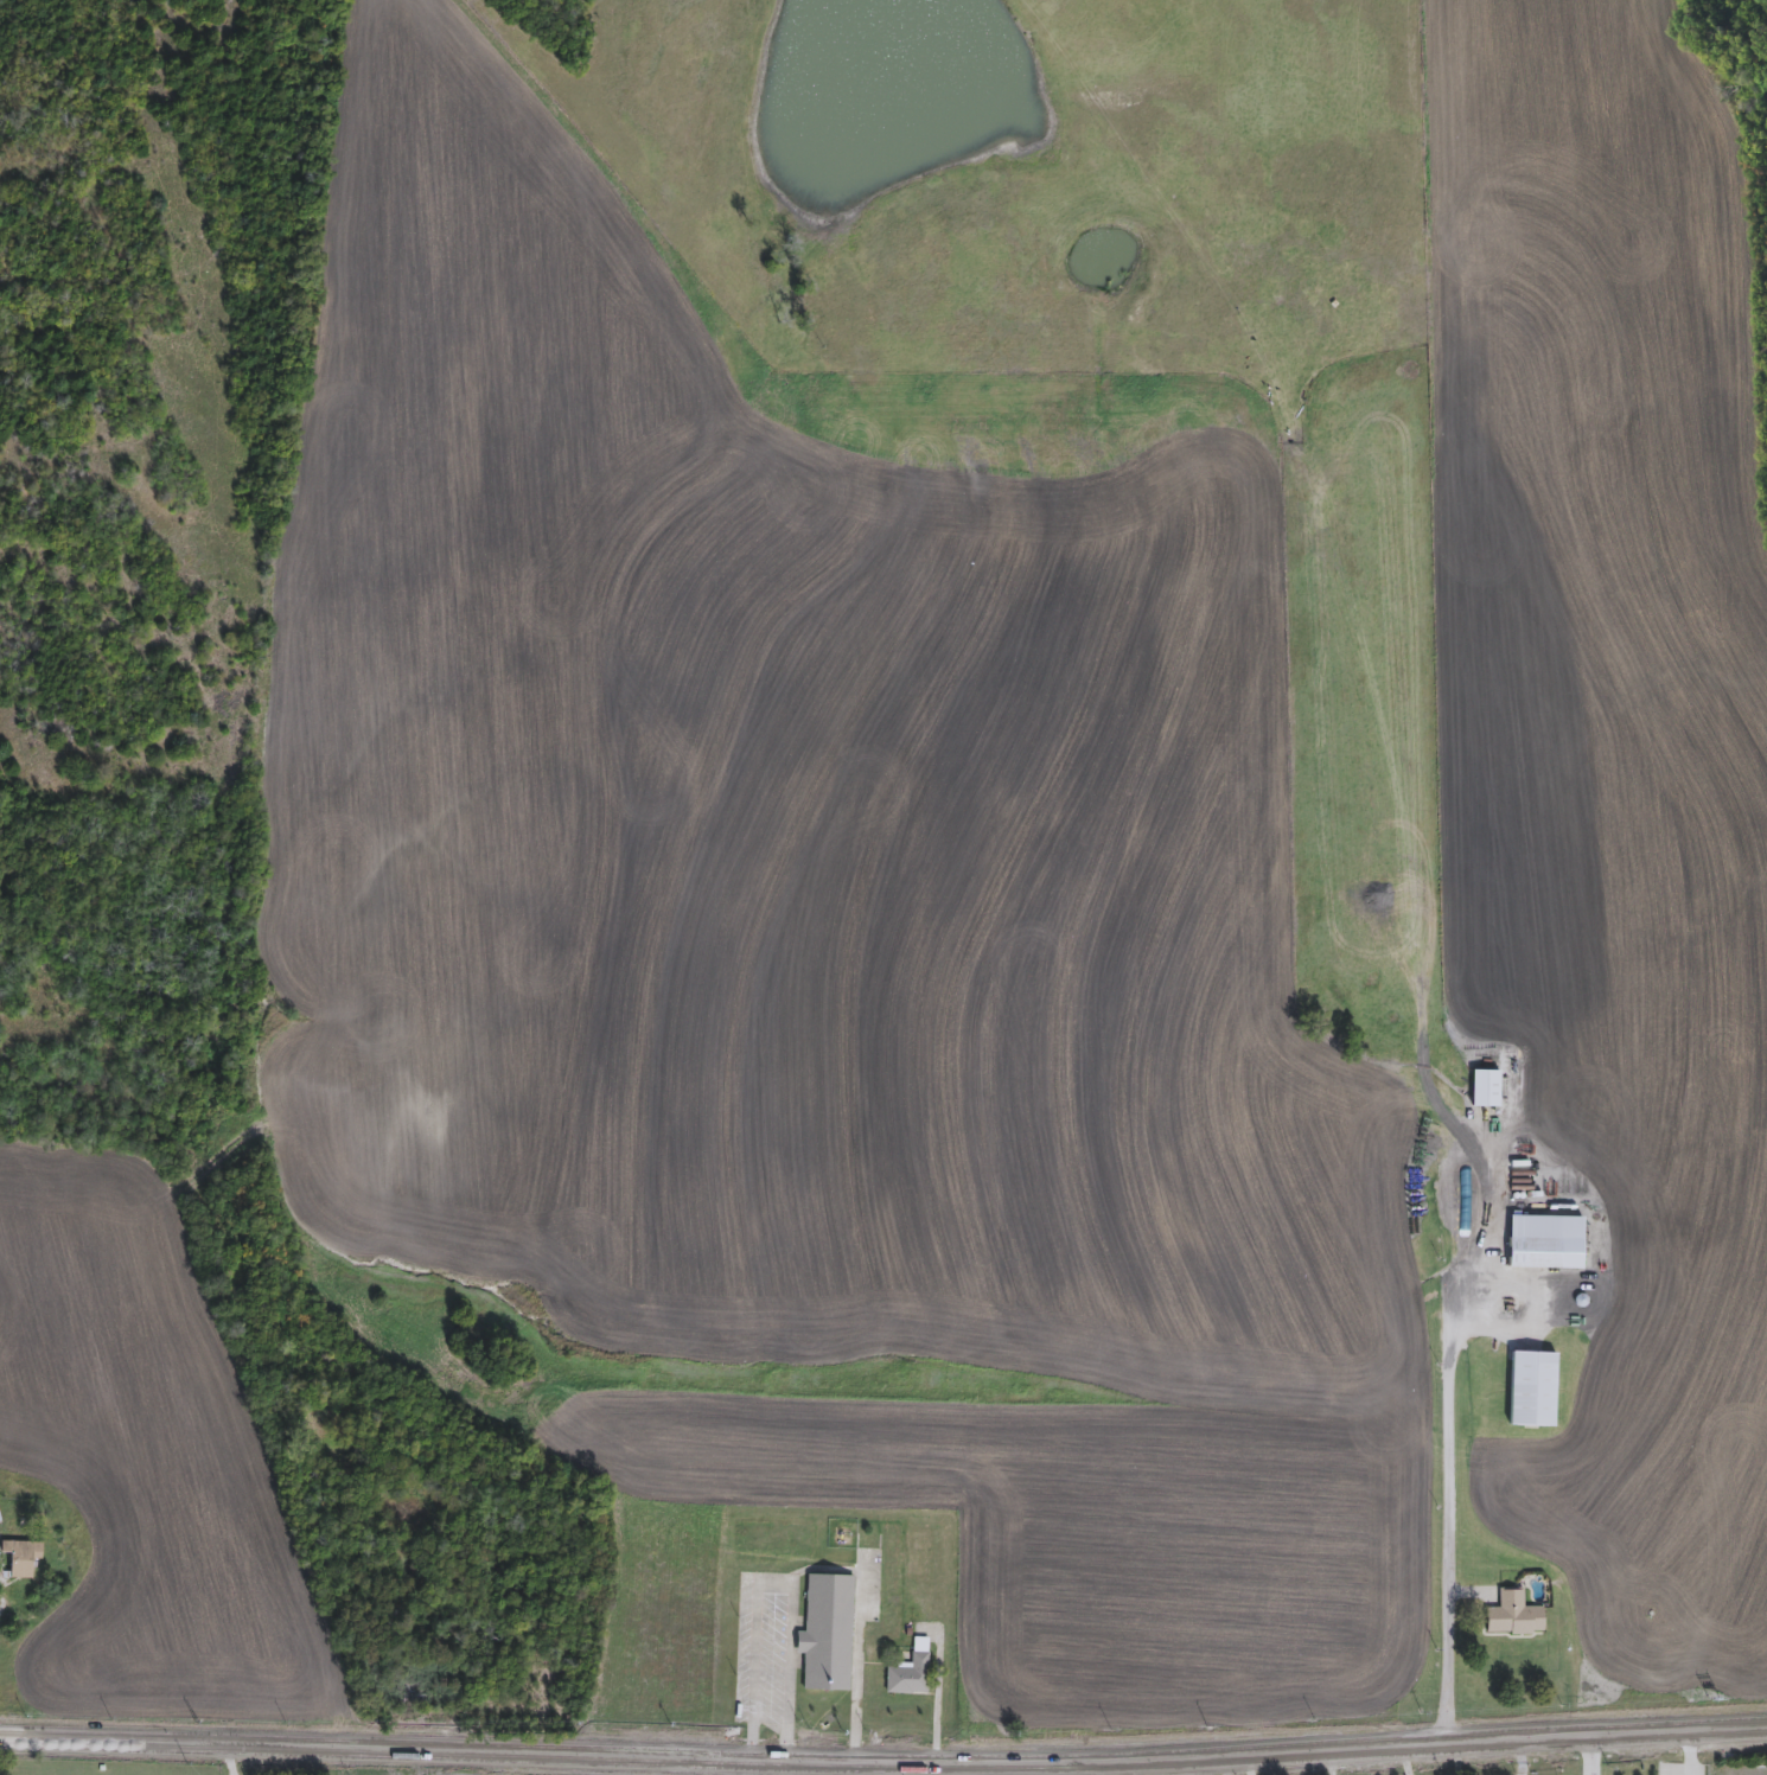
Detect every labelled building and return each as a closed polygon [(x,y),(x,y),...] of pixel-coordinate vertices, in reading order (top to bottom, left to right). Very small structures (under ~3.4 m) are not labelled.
[(1473,1107),(1473,1071),(1501,1071),(1501,1107),(1473,1107)] [(1508,1238),(1562,1238),(1562,1268),(1508,1268),(1508,1238)] [(1511,1426),(1512,1352),(1557,1353),(1556,1428),(1511,1426)] [(42,1559),(32,1559),(32,1579),(9,1579),(9,1554),(1,1554),(1,1543),(42,1543),(42,1559)] [(804,1655),(796,1655),(797,1633),(804,1633),(806,1575),(853,1577),(848,1693),(803,1691),(804,1655)] [(1486,1608),(1544,1608),(1544,1635),(1486,1636),(1486,1608)] [(886,1694),(886,1667),(912,1667),(913,1641),(927,1641),(926,1696),(886,1694)]
